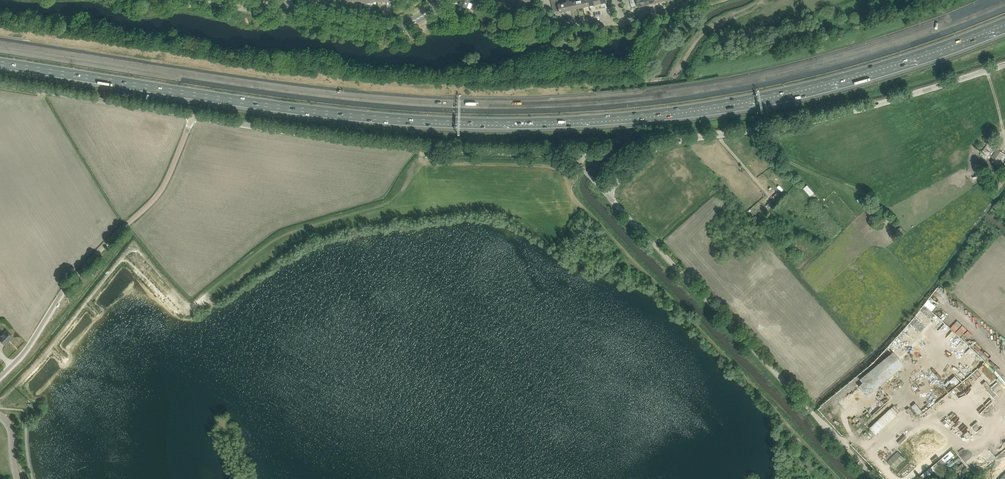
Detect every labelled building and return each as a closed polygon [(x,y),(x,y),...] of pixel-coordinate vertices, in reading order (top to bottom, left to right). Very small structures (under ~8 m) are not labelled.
[(1004,157),(1004,153),(986,143),(980,155),(1000,166),(1004,157)] [(807,185),(803,189),(809,196),(813,192),(807,185)] [(761,217),(768,211),(763,205),(756,212),(761,217)] [(6,330),(0,337),(0,341),(4,345),(13,337),(6,330)] [(898,356),(902,353),(898,348),(894,352),(898,356)] [(858,386),(866,395),(903,365),(896,358),(892,352),(859,379),(862,382),(858,386)] [(958,373),(948,381),(953,386),(962,378),(958,373)] [(911,406),(917,414),(921,411),(915,403),(911,406)] [(890,408),(869,428),(876,434),(896,415),(900,411),(894,405),(890,409),(890,408)] [(864,413),(868,418),(876,410),(872,406),(864,413)] [(894,437),(887,443),(892,447),(898,441),(894,437)] [(910,439),(900,447),(904,452),(914,444),(910,439)] [(905,458),(898,451),(887,462),(894,469),(905,458)] [(926,476),(939,465),(941,467),(945,463),(942,459),(924,474),(926,476)]
